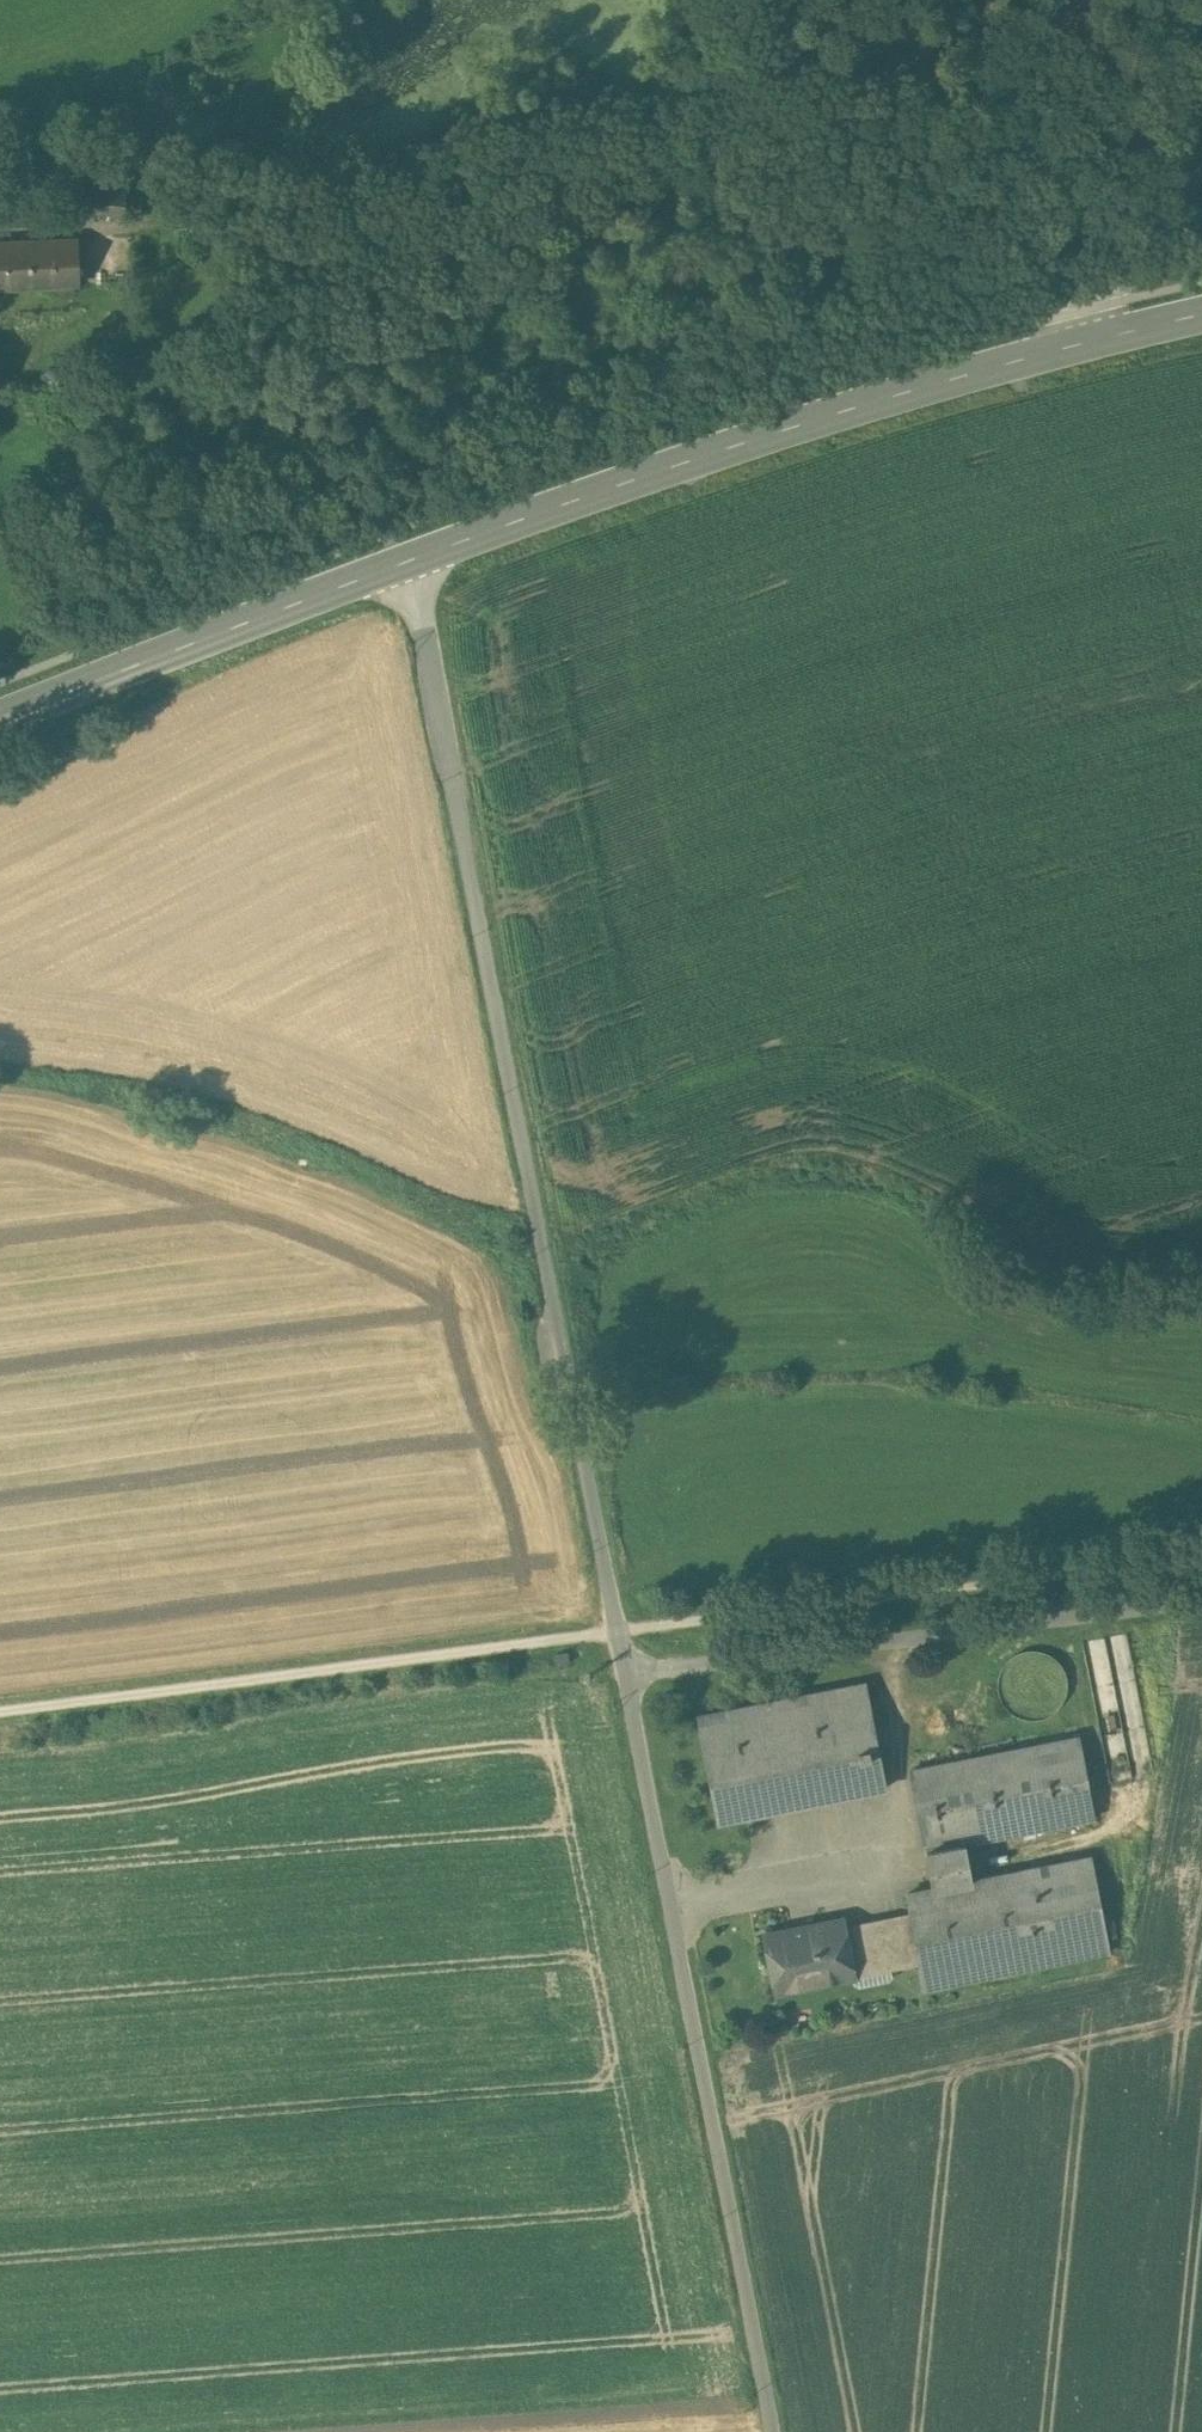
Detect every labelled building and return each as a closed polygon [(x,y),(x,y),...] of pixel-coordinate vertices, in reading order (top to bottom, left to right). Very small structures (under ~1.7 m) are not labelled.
[(122,192),(67,185),(64,204),(120,211),(122,192)] [(0,200),(0,223),(30,222),(29,199),(0,200)] [(79,283),(77,238),(0,241),(0,286),(79,283)] [(1030,1649),(1024,1650),(1018,1652),(1013,1655),(1008,1658),(1005,1662),(1001,1666),(999,1672),(998,1676),(997,1679),(997,1684),(997,1689),(998,1692),(999,1696),(1002,1703),(1006,1708),(1009,1710),(1011,1712),(1015,1715),(1020,1717),(1026,1718),(1032,1719),(1039,1718),(1044,1716),(1050,1713),(1054,1710),(1058,1706),(1061,1702),(1064,1697),(1065,1693),(1065,1690),(1066,1687),(1066,1683),(1065,1677),(1065,1674),(1063,1670),(1061,1666),(1058,1662),(1055,1658),(1051,1655),(1047,1653),(1042,1651),(1036,1650),(1030,1649)] [(864,1682),(697,1714),(718,1818),(885,1786),(864,1682)] [(1078,1736),(909,1769),(925,1849),(926,1849),(963,1841),(1093,1817),(1078,1736)] [(963,1841),(926,1849),(933,1886),(985,1876),(982,1861),(967,1864),(963,1841)] [(933,1886),(906,1892),(911,1920),(919,1961),(924,1985),(1108,1949),(1090,1856),(933,1886)] [(842,1916),(806,1923),(807,1925),(767,1933),(766,1931),(764,1931),(775,1989),(801,1984),(800,1983),(826,1978),(827,1979),(853,1974),(845,1932),(842,1916)] [(911,1920),(845,1932),(851,1965),(887,1958),(889,1967),(919,1961),(911,1920)]
